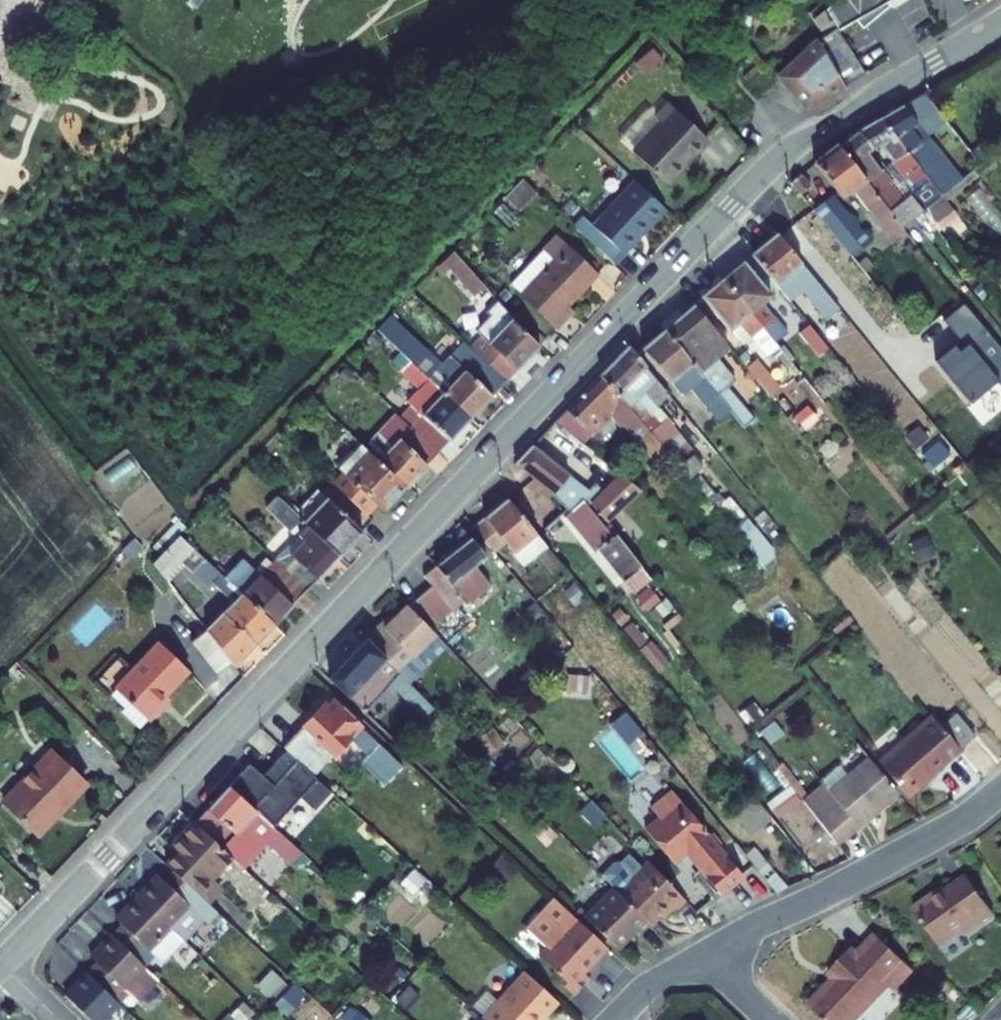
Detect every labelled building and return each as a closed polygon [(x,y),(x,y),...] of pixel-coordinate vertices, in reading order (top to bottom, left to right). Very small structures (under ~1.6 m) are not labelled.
[(834,14),(845,32),(860,23),(868,32),(895,7),(891,3),(896,0),(850,0),(834,14)] [(872,74),(845,32),(830,45),(827,42),(786,77),(814,110),(872,74)] [(930,89),(887,115),(937,195),(944,189),(926,159),(932,155),(923,141),(952,123),(930,89)] [(635,153),(666,183),(708,140),(668,102),(654,116),(663,125),(635,153)] [(937,195),(887,115),(860,130),(873,149),(886,167),(898,161),(915,187),(907,194),(920,209),(926,205),(931,200),(937,195)] [(873,149),(860,130),(843,142),(869,180),(882,171),(868,151),(873,149)] [(869,180),(843,142),(820,161),(848,198),(857,192),(893,238),(905,228),(869,180)] [(818,188),(806,174),(797,182),(808,196),(818,188)] [(521,181),(504,199),(518,212),(535,193),(521,181)] [(666,211),(634,182),(592,226),(584,218),(574,229),(613,264),(666,211)] [(920,209),(907,194),(898,201),(911,217),(920,209)] [(820,211),(832,225),(853,252),(857,257),(875,242),(838,196),(820,211)] [(954,228),(931,200),(926,205),(928,221),(942,238),(954,228)] [(853,252),(832,225),(810,243),(832,270),(853,252)] [(781,230),(752,254),(779,287),(808,263),(781,230)] [(549,241),(504,286),(550,330),(560,319),(555,314),(588,279),(549,241)] [(450,255),(437,267),(469,301),(482,289),(450,255)] [(870,257),(862,263),(870,272),(877,267),(870,257)] [(744,260),(724,277),(765,330),(776,321),(761,303),(772,295),(744,260)] [(846,268),(824,284),(833,295),(844,309),(865,292),(846,268)] [(769,358),(781,348),(765,330),(724,277),(704,293),(747,346),(754,340),(769,358)] [(809,286),(823,303),(833,295),(824,284),(819,278),(809,286)] [(964,303),(943,319),(961,341),(935,362),(983,425),(1000,407),(1000,347),(964,303)] [(697,306),(667,330),(726,402),(743,389),(718,357),(730,347),(697,306)] [(814,332),(797,311),(787,318),(805,340),(814,332)] [(441,371),(387,319),(373,333),(427,384),(469,424),(504,388),(477,363),(462,349),(441,371)] [(506,333),(477,363),(504,388),(538,353),(507,323),(501,329),(506,333)] [(726,402),(667,330),(645,347),(684,396),(691,390),(711,414),(726,402)] [(628,346),(599,375),(619,395),(646,367),(628,346)] [(755,364),(747,370),(767,399),(775,393),(755,364)] [(599,375),(557,418),(574,434),(595,412),(600,418),(608,410),(630,431),(642,419),(619,395),(599,375)] [(469,424),(427,384),(417,395),(432,410),(410,433),(436,458),(469,424)] [(557,418),(544,431),(571,457),(574,454),(579,459),(582,457),(589,464),(600,454),(586,446),(574,434),(557,418)] [(666,419),(653,431),(659,439),(673,426),(666,419)] [(368,448),(362,454),(402,493),(436,458),(410,433),(407,431),(381,460),(368,448)] [(939,443),(921,454),(930,469),(948,457),(939,443)] [(531,445),(515,462),(545,484),(565,508),(580,497),(574,491),(572,492),(563,480),(567,473),(531,445)] [(339,475),(328,487),(364,519),(373,510),(379,517),(402,493),(362,454),(354,447),(332,470),(339,475)] [(598,483),(582,495),(605,524),(618,514),(644,493),(627,473),(604,491),(598,483)] [(315,494),(291,518),(302,527),(324,503),(315,494)] [(580,497),(565,508),(659,624),(673,611),(620,542),(605,524),(582,495),(580,497)] [(729,498),(714,509),(755,562),(743,571),(749,579),(776,558),(729,498)] [(291,518),(272,499),(263,508),(301,545),(287,560),(294,567),(286,576),(305,594),(336,561),(291,518)] [(536,537),(533,533),(508,501),(474,528),(494,554),(506,544),(515,554),(536,537)] [(324,503),(302,527),(336,561),(360,537),(324,503)] [(633,532),(618,514),(605,524),(620,542),(633,532)] [(225,609),(203,632),(231,669),(271,628),(233,591),(177,538),(152,564),(165,582),(181,566),(225,609)] [(465,603),(467,606),(491,587),(476,567),(487,558),(473,540),(425,578),(430,584),(406,600),(426,622),(432,629),(465,603)] [(305,594),(286,576),(273,588),(259,575),(244,590),(239,585),(233,591),(271,628),(305,594)] [(377,624),(366,637),(399,670),(402,674),(405,670),(392,656),(426,622),(406,600),(380,626),(377,624)] [(392,656),(405,670),(439,636),(432,629),(426,622),(392,656)] [(330,675),(362,706),(399,670),(366,637),(330,675)] [(137,728),(145,719),(160,703),(157,699),(186,669),(157,641),(112,687),(107,692),(120,704),(117,708),(137,728)] [(436,708),(403,675),(395,684),(427,716),(436,708)] [(565,696),(584,696),(585,677),(565,677),(565,696)] [(318,708),(285,744),(305,763),(314,771),(340,743),(383,783),(404,761),(335,698),(322,712),(318,708)] [(937,716),(957,740),(973,727),(953,703),(937,716)] [(931,762),(957,740),(937,716),(928,705),(901,727),(931,762)] [(626,746),(640,734),(623,715),(609,727),(626,746)] [(870,752),(902,790),(919,776),(917,774),(931,762),(901,727),(870,752)] [(278,738),(245,775),(259,788),(271,799),(305,763),(285,744),(278,738)] [(835,835),(893,786),(857,743),(818,777),(819,779),(801,794),(835,835)] [(0,799),(0,800),(30,829),(54,805),(59,809),(83,784),(48,749),(0,799)] [(193,821),(230,855),(242,866),(243,867),(267,841),(290,863),(300,853),(227,785),(193,821)] [(720,855),(665,787),(643,805),(651,814),(638,825),(667,860),(680,850),(698,873),(720,855)] [(305,800),(308,804),(314,797),(311,794),(305,800)] [(173,866),(195,887),(209,900),(220,889),(209,878),(230,855),(193,821),(171,844),(179,851),(168,862),(173,866)] [(611,885),(618,892),(648,923),(667,904),(673,910),(684,900),(648,862),(642,867),(628,853),(619,862),(612,862),(600,874),(611,885)] [(755,856),(746,863),(767,889),(778,884),(755,856)] [(195,887),(173,866),(162,877),(158,873),(135,896),(166,927),(190,903),(185,898),(195,887)] [(930,891),(921,896),(912,901),(935,941),(957,928),(960,934),(991,916),(968,876),(933,896),(930,891)] [(584,913),(612,940),(620,932),(625,937),(633,929),(637,934),(648,923),(618,892),(611,885),(584,913)] [(531,920),(548,936),(551,939),(542,948),(560,965),(556,968),(578,989),(595,971),(586,963),(591,957),(593,959),(611,941),(557,891),(531,920)] [(166,927),(135,896),(114,917),(119,922),(109,933),(131,954),(142,965),(152,954),(159,962),(180,941),(166,927)] [(620,932),(612,940),(618,945),(625,937),(620,932)] [(142,965),(131,954),(109,933),(86,956),(93,963),(86,970),(119,1003),(128,994),(137,1002),(158,981),(142,965)] [(806,1006),(820,1019),(854,1019),(887,985),(893,991),(912,972),(873,935),(855,954),(850,949),(826,975),(831,980),(806,1006)] [(86,970),(62,995),(89,1019),(103,1019),(119,1003),(86,970)] [(483,1019),(544,1019),(562,1001),(530,971),(483,1019)]
